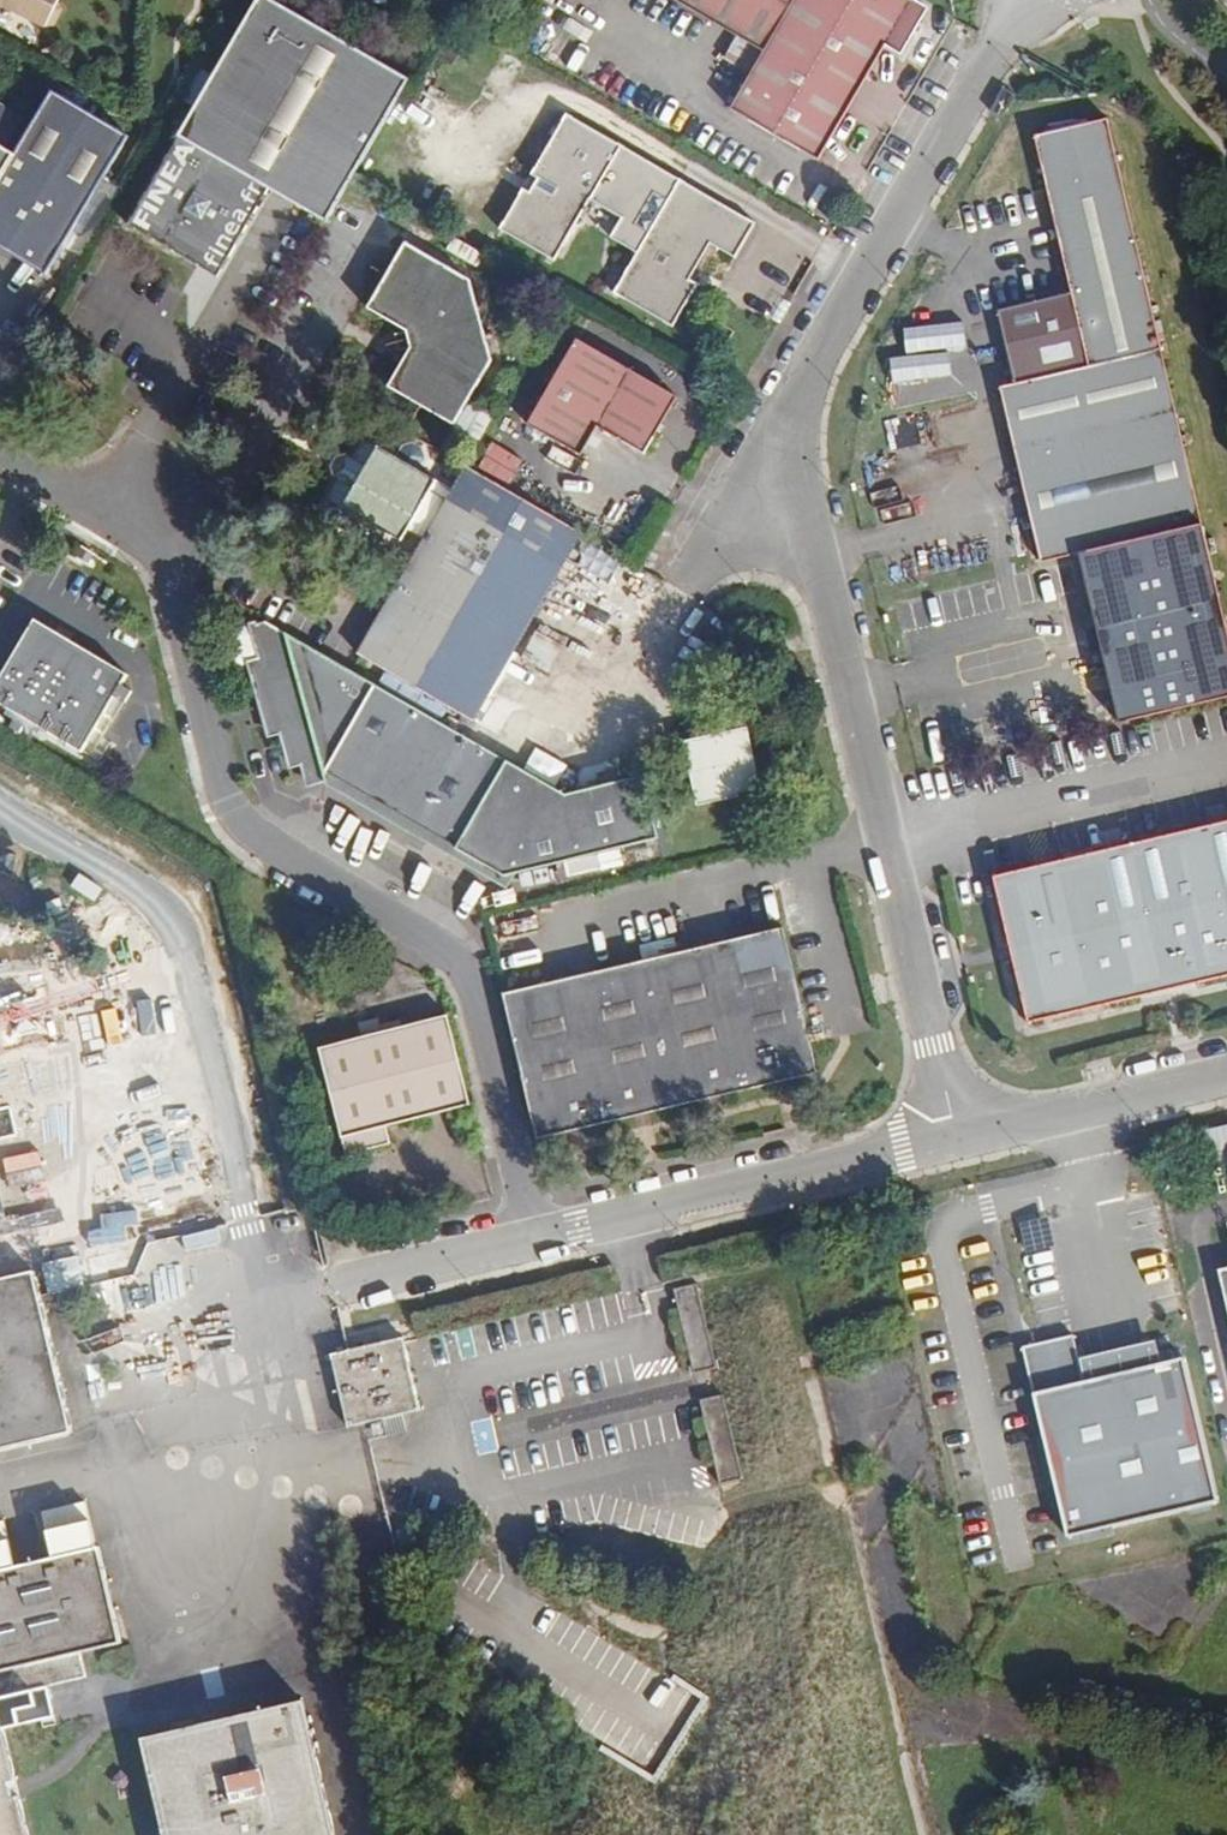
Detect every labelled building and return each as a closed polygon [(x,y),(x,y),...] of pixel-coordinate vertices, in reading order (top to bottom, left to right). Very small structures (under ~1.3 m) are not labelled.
[(51,0),(0,0),(0,5),(44,26),(45,24),(52,24),(59,10),(55,4),(56,2),(51,0)] [(326,222),(353,177),(408,81),(267,0),(257,0),(128,224),(219,276),(269,189),(326,222)] [(719,27),(735,0),(673,0),(719,27)] [(885,45),(901,55),(928,9),(912,0),(735,0),(719,27),(764,52),(730,110),(818,160),(885,45)] [(52,91),(14,154),(0,178),(0,248),(46,275),(129,136),(52,91)] [(0,101),(0,146),(5,149),(25,116),(0,101)] [(735,258),(755,223),(566,114),(530,175),(536,178),(528,192),(522,188),(498,229),(553,261),(588,200),(621,219),(610,237),(636,252),(612,292),(672,327),(698,284),(690,279),(711,245),(735,258)] [(1088,367),(1160,350),(1107,119),(1033,137),(1088,367)] [(14,154),(5,149),(0,146),(0,178),(14,154)] [(406,332),(410,348),(387,388),(454,425),(491,361),(470,281),(405,243),(367,309),(406,332)] [(677,398),(576,340),(527,426),(580,456),(597,428),(644,455),(677,398)] [(1160,350),(1088,367),(999,388),(1041,563),(1078,554),(1202,525),(1160,350)] [(338,479),(326,499),(323,505),(323,511),(327,518),(333,522),(341,506),(362,520),(400,542),(435,480),(363,437),(351,455),(347,453),(339,456),(332,466),(334,476),(338,479)] [(513,481),(525,459),(494,442),(482,464),(513,481)] [(474,721),(583,532),(466,465),(357,653),(474,721)] [(362,520),(341,506),(333,522),(355,534),(362,520)] [(1078,554),(1119,724),(1226,698),(1226,632),(1202,525),(1078,554)] [(590,592),(629,596),(632,565),(593,561),(590,592)] [(40,618),(0,685),(0,699),(87,751),(133,673),(40,618)] [(456,849),(503,876),(657,839),(641,775),(565,794),(265,622),(229,632),(226,639),(230,660),(238,663),(245,661),(266,739),(278,736),(288,771),(300,767),(306,788),(324,782),(329,776),(435,837),(430,846),(451,858),(456,849)] [(696,806),(761,792),(747,729),(683,742),(696,806)] [(558,783),(567,764),(526,744),(516,763),(558,783)] [(1226,977),(1226,823),(993,877),(1027,1024),(1226,977)] [(537,1140),(816,1074),(782,928),(502,994),(537,1140)] [(469,1106),(448,1016),(317,1049),(345,1157),(390,1145),(386,1128),(469,1106)] [(14,1138),(6,1105),(0,1107),(0,1141),(14,1138)] [(1226,1165),(1226,1125),(1205,1130),(1214,1168),(1226,1165)] [(1051,1217),(1021,1217),(1022,1257),(1051,1257),(1051,1217)] [(1218,1271),(1226,1311),(1226,1269),(1218,1271)] [(72,1433),(34,1271),(0,1279),(0,1450),(72,1433)] [(715,1370),(698,1285),(674,1289),(691,1375),(715,1370)] [(1216,1503),(1184,1358),(1162,1363),(1081,1381),(1071,1336),(1021,1348),(1064,1537),(1216,1503)] [(330,1355),(346,1428),(382,1420),(402,1415),(419,1412),(411,1377),(402,1338),(330,1355)] [(742,1481),(724,1396),(700,1401),(717,1486),(742,1481)] [(406,1432),(402,1415),(382,1420),(384,1429),(386,1437),(406,1432)] [(44,1510),(55,1557),(100,1547),(89,1499),(44,1510)] [(16,1566),(5,1518),(0,1519),(0,1570),(16,1566)] [(122,1644),(100,1547),(55,1557),(16,1566),(0,1570),(0,1672),(122,1644)] [(5,1734),(56,1722),(49,1690),(0,1702),(0,1712),(5,1734)] [(303,1702),(223,1721),(142,1740),(164,1834),(334,1834),(303,1702)] [(19,1796),(14,1797),(12,1790),(11,1783),(16,1781),(5,1734),(0,1712),(0,1834),(29,1834),(19,1796)]
